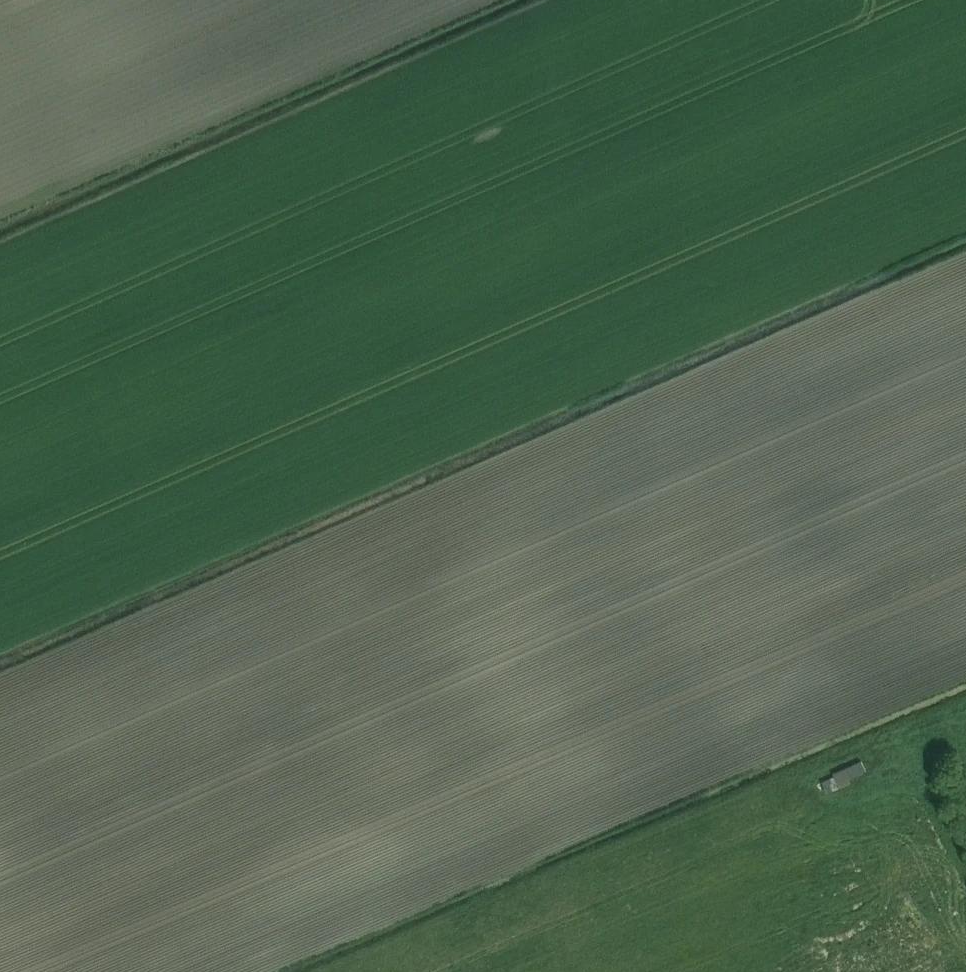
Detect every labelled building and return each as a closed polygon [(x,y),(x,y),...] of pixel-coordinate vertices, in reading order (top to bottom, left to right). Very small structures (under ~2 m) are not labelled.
[(848,779),(865,771),(860,761),(832,774),(834,777),(821,782),(826,793),(849,782),(848,779)]
